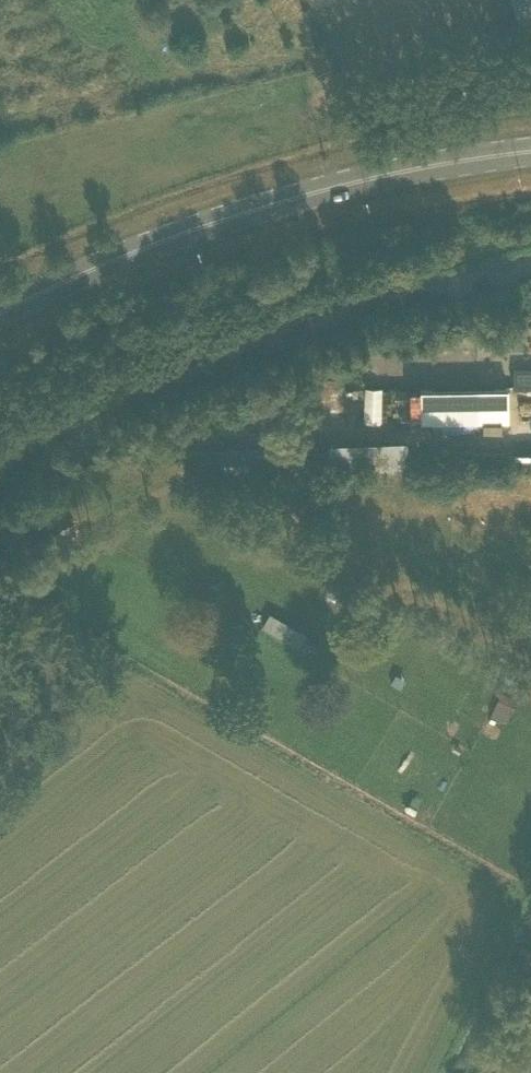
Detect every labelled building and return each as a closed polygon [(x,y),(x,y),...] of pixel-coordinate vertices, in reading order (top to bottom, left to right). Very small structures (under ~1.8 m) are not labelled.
[(513,384),(530,384),(530,364),(513,364),(513,384)] [(485,431),(484,386),(433,387),(433,431),(485,431)] [(501,689),(492,713),(507,718),(516,695),(501,689)]
